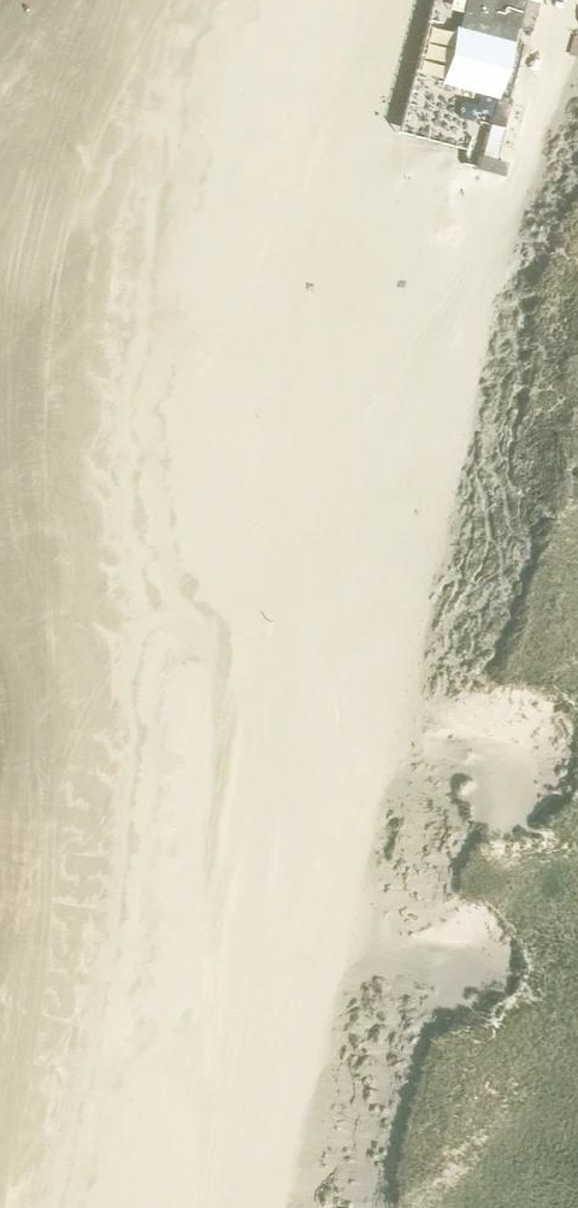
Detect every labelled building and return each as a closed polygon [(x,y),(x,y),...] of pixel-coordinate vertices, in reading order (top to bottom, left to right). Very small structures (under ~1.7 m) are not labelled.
[(500,103),(523,0),(466,0),(461,17),(443,89),(495,102),(500,103)] [(515,106),(500,103),(495,102),(489,129),(482,157),(502,164),(508,137),(515,106)] [(393,334),(392,341),(437,349),(442,332),(396,322),(393,334)] [(390,357),(388,364),(434,373),(438,355),(393,345),(390,357)]
